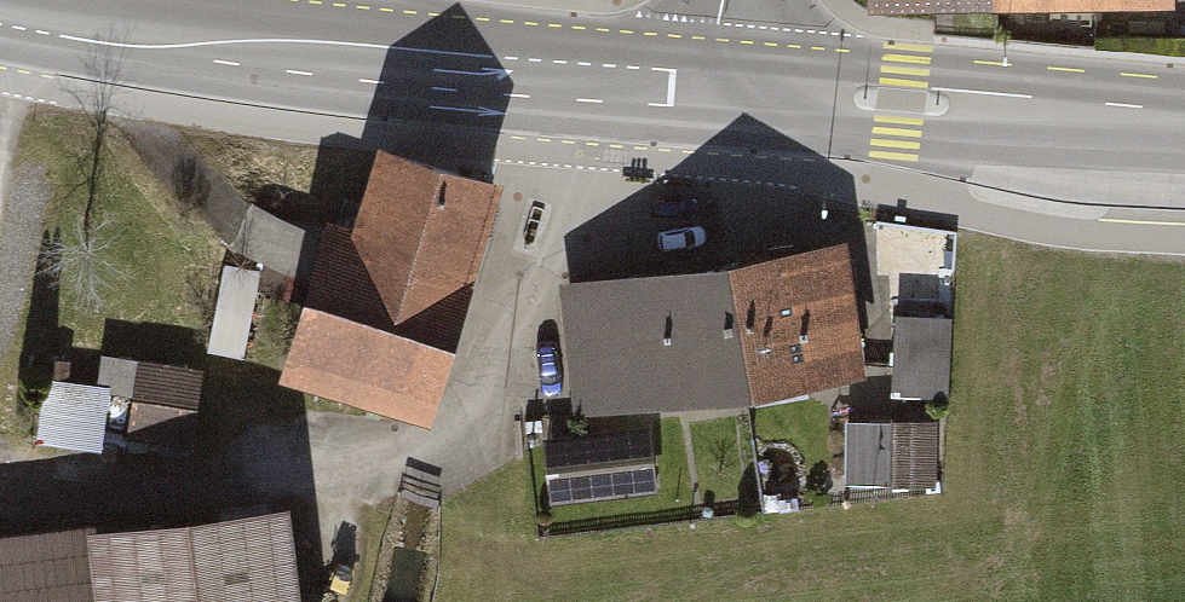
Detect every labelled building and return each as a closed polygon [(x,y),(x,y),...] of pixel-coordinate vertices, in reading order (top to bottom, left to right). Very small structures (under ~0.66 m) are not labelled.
[(332,220),(285,372),(419,413),(490,185),(381,151),(357,228),(332,220)] [(858,239),(806,247),(827,377),(879,369),(858,239)] [(806,247),(750,256),(771,386),(827,377),(806,247)] [(750,256),(683,266),(704,397),(771,386),(750,256)] [(683,266),(566,285),(587,415),(704,397),(683,266)] [(264,274),(230,268),(214,355),(248,361),(264,274)] [(956,320),(901,318),(898,397),(954,399),(956,320)] [(207,372),(108,358),(103,394),(139,399),(132,444),(195,453),(207,372)] [(942,425),(852,428),(853,489),(944,486),(942,425)] [(656,430),(544,440),(550,508),(662,498),(656,430)] [(0,534),(0,601),(322,601),(309,498),(0,534)]
